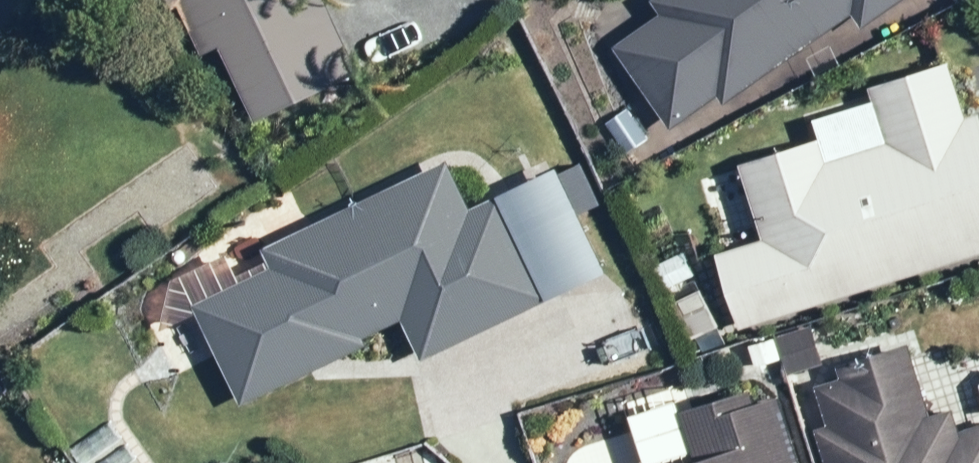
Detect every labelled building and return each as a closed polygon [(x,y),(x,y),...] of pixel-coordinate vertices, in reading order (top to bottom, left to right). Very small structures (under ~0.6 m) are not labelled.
[(339,0),(181,0),(186,11),(193,8),(216,59),(236,50),(270,123),(374,75),(339,0)] [(625,48),(681,132),(730,99),(736,107),(869,18),(878,33),(928,0),(668,0),(666,1),(675,15),(625,48)] [(754,167),(777,245),(729,259),(751,331),(978,264),(978,109),(968,70),(887,94),(903,148),(838,167),(831,144),(754,167)] [(288,273),(209,310),(256,410),(385,350),(380,340),(417,323),(437,365),(565,305),(515,199),(485,213),(463,166),(279,253),(288,273)] [(713,289),(672,303),(689,351),(729,337),(713,289)] [(785,343),(764,349),(770,369),(796,362),(801,378),(836,368),(824,326),(783,337),(785,343)] [(975,435),(969,415),(947,422),(924,349),(852,372),(856,386),(831,394),(843,432),(831,436),(839,462),(978,462),(978,434),(975,435)] [(800,402),(775,410),(771,397),(696,419),(692,407),(647,420),(660,462),(818,462),(800,402)]
